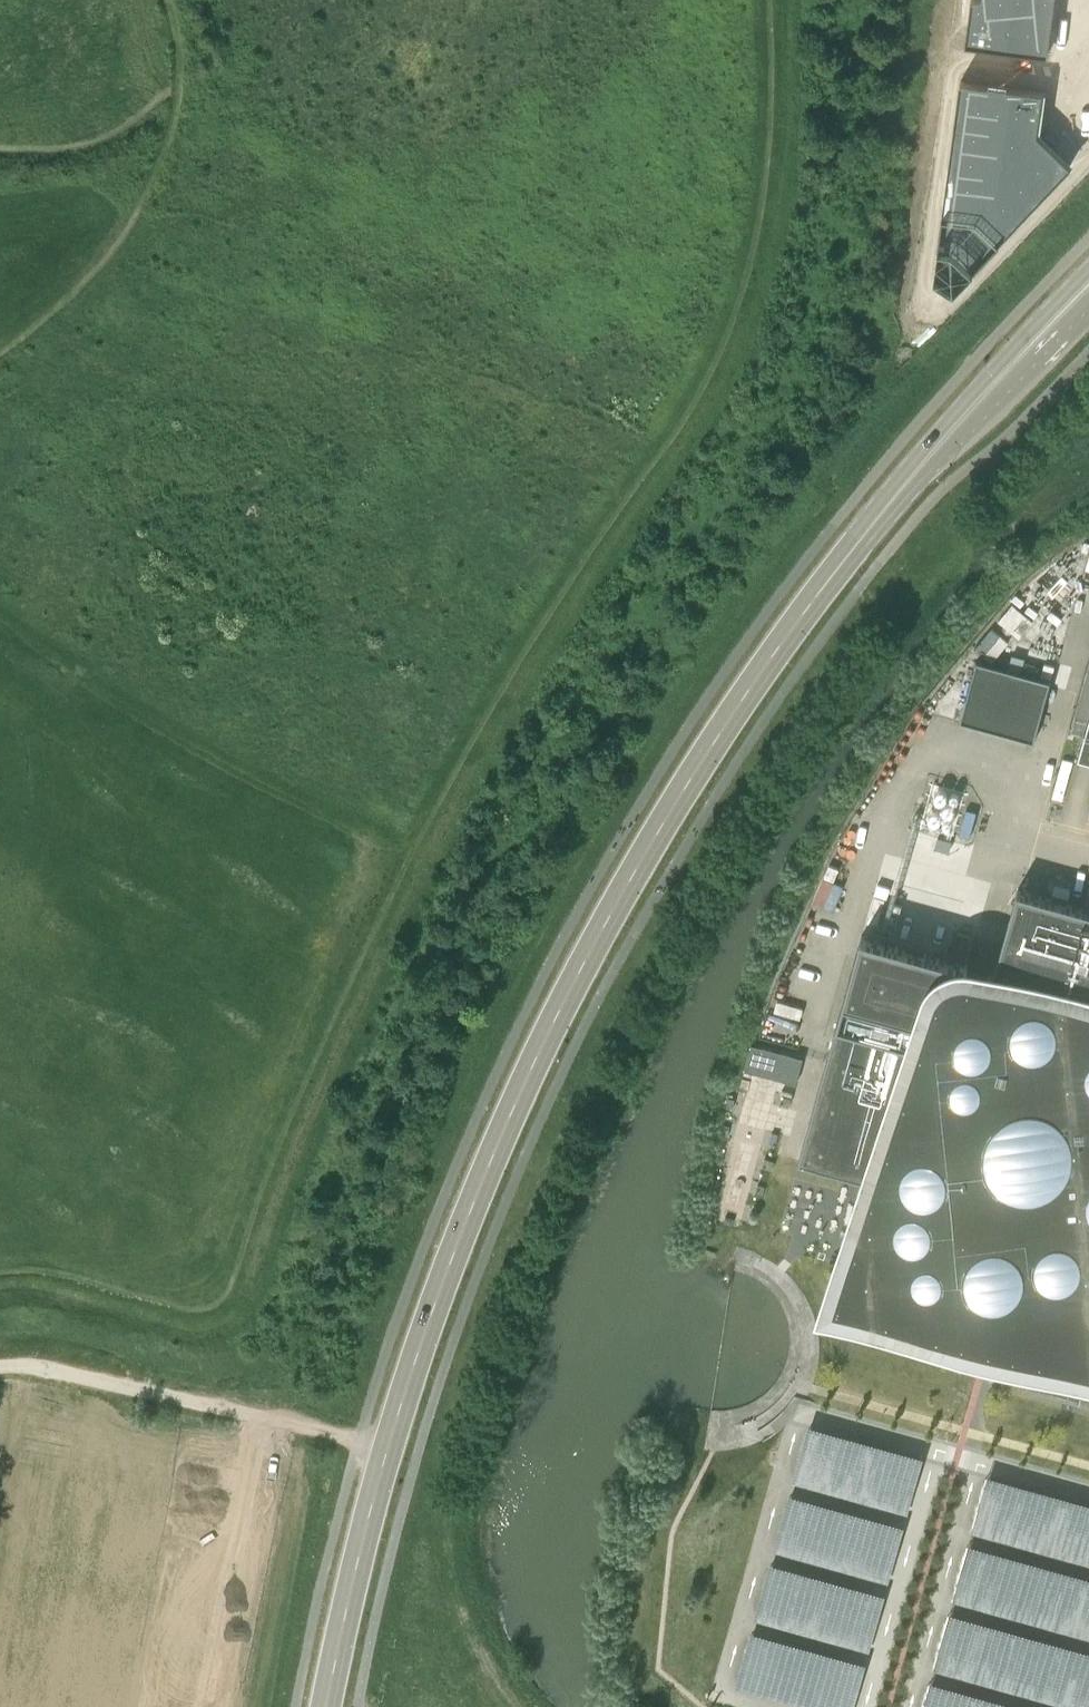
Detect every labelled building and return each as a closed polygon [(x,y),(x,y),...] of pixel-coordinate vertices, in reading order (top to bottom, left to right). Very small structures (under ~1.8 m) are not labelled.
[(965,40),(1048,51),(1054,0),(970,0),(965,40)] [(934,269),(956,283),(1072,161),(1038,128),(1043,88),(961,76),(934,269)] [(1006,650),(1009,637),(993,633),(990,646),(1006,650)] [(1031,738),(1047,677),(974,658),(958,719),(1031,738)] [(1072,730),(1085,733),(1080,754),(1088,757),(1088,668),(1072,730)] [(951,840),(937,837),(933,848),(947,852),(951,840)] [(967,976),(969,966),(861,936),(826,1063),(799,1161),(855,1177),(890,1187),(866,1275),(862,1290),(970,1320),(989,1326),(994,1327),(1008,1331),(1012,1332),(1018,1333),(1038,1339),(1027,1380),(1088,1397),(1088,910),(1017,890),(991,983),(967,976)] [(753,1044),(752,1044),(745,1070),(746,1070),(764,1075),(765,1075),(796,1083),(803,1057),(771,1048),(769,1048),(753,1044)] [(881,1588),(883,1579),(847,1572),(845,1582),(881,1588)] [(1037,1706),(1073,1706),(955,1676),(953,1685),(1037,1706)] [(924,1681),(918,1706),(1031,1706),(924,1681)]
